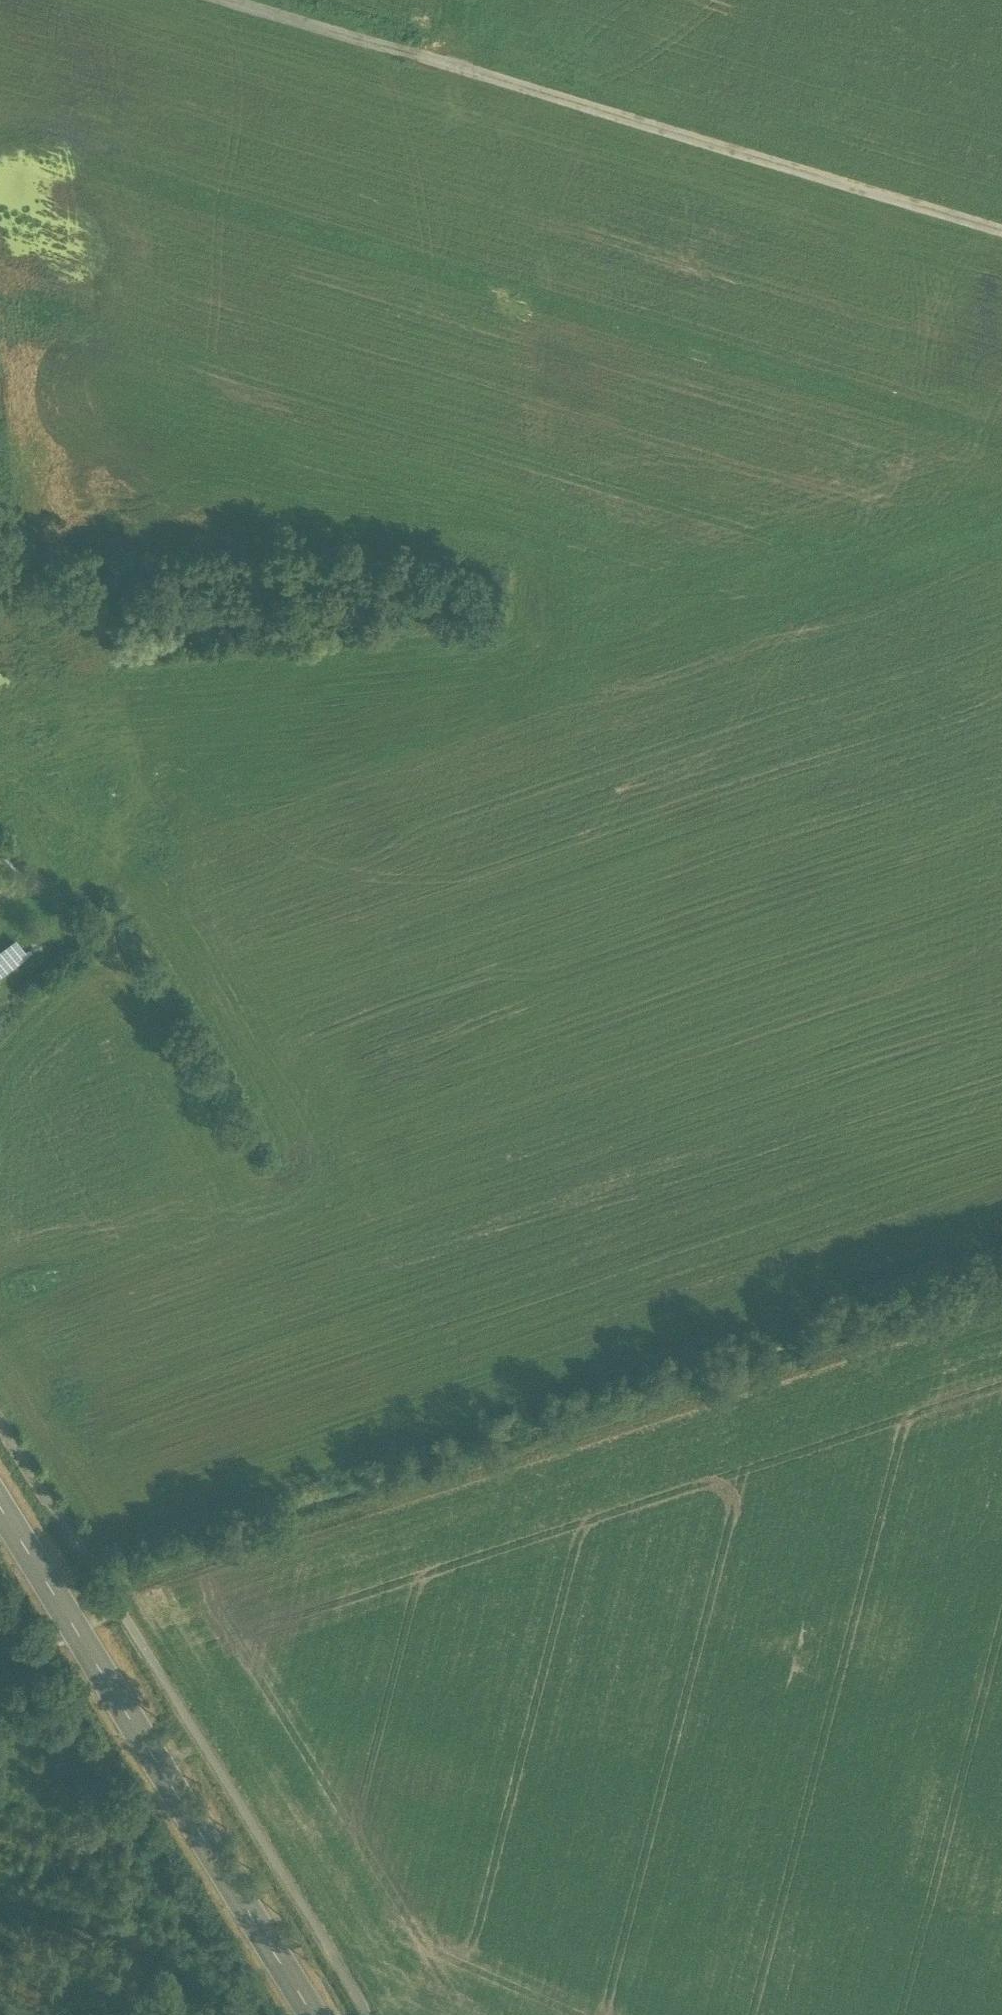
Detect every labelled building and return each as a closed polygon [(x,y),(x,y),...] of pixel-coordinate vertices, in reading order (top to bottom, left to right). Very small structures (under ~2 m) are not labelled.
[(64,888),(3,930),(17,952),(79,910),(64,888)]
